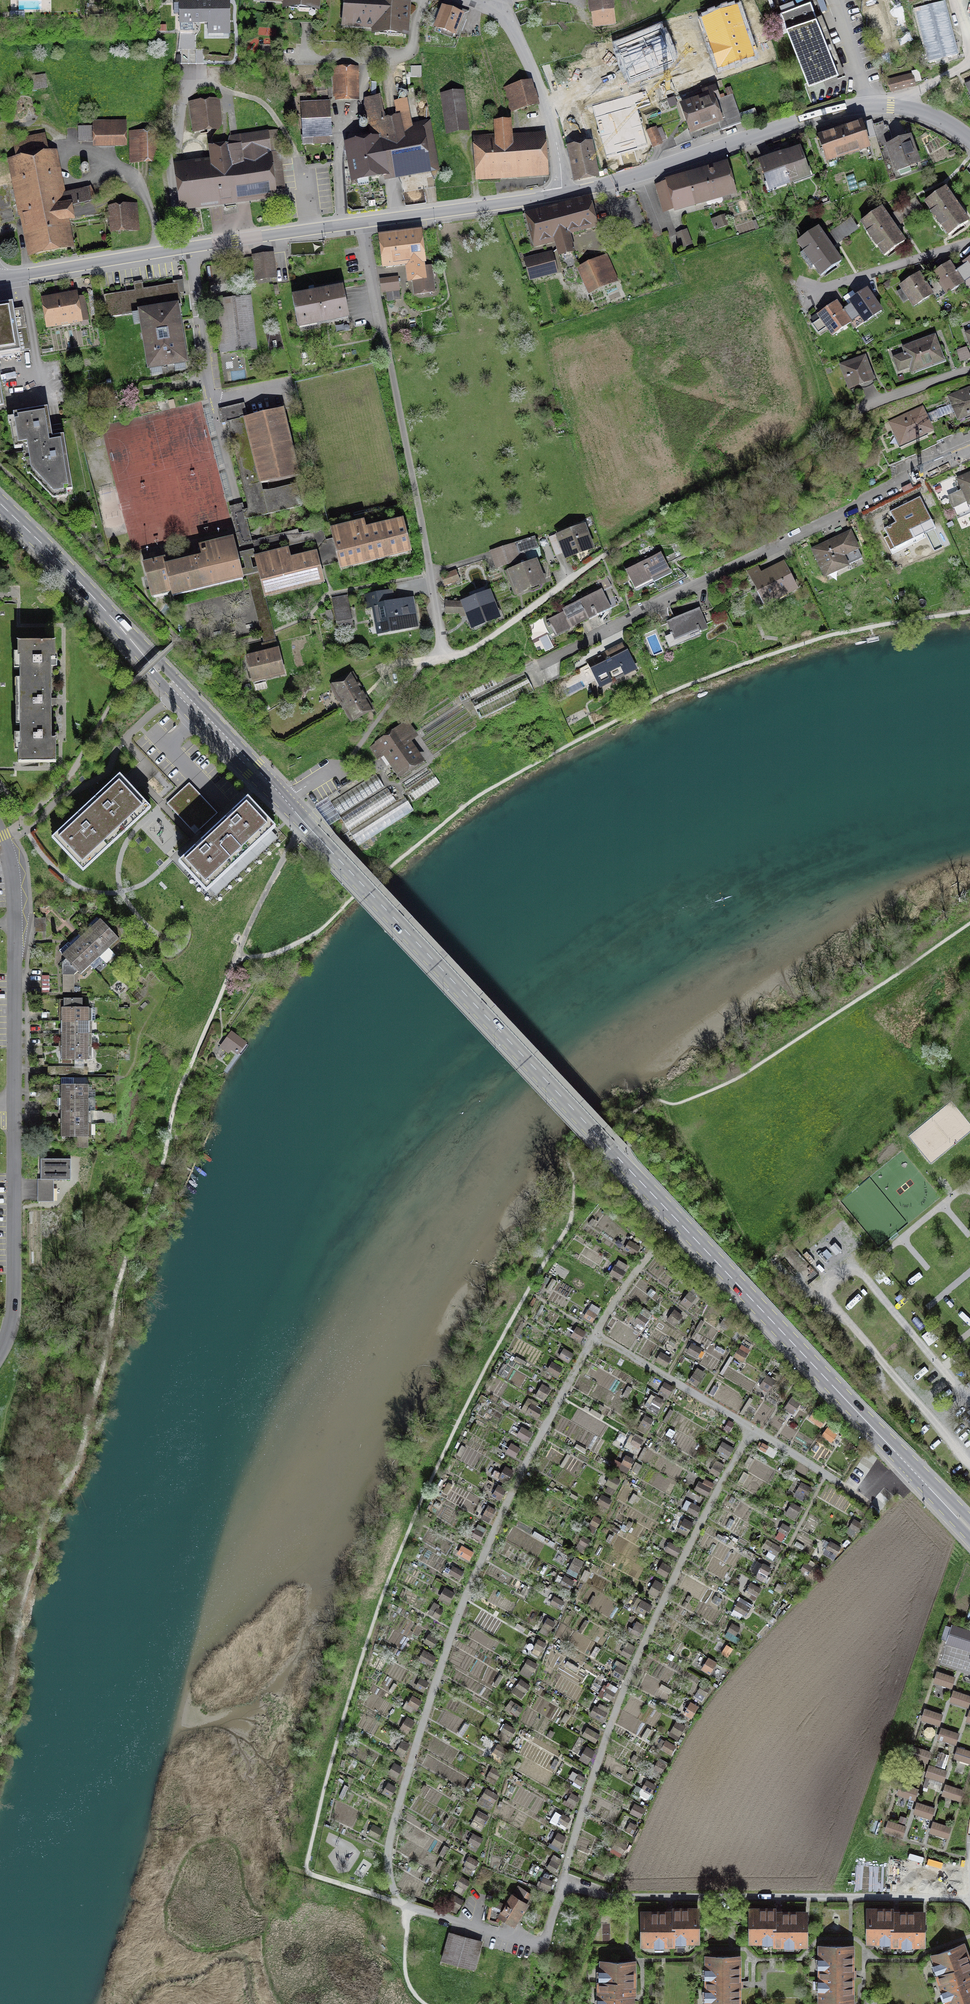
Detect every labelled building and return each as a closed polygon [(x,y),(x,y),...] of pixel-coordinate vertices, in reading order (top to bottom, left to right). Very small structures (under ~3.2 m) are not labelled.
[(252,4),(282,5),(282,11),(320,13),(320,0),(252,0),(252,4)] [(341,29),(372,31),(372,37),(409,39),(411,1),(384,0),(342,0),(341,29)] [(614,0),(588,0),(590,15),(593,15),(594,27),(617,23),(614,0)] [(230,1),(178,1),(178,26),(208,26),(208,36),(230,36),(230,1)] [(960,54),(946,1),(914,9),(928,62),(960,54)] [(456,39),(465,16),(443,7),(433,30),(456,39)] [(841,73),(816,15),(789,27),(814,85),(841,73)] [(360,102),(359,67),(333,67),(334,103),(360,102)] [(920,71),(912,73),(913,75),(888,80),(891,94),(917,88),(916,83),(922,82),(920,71)] [(715,83),(702,87),(706,99),(716,95),(718,94),(715,83)] [(535,104),(530,86),(507,91),(512,110),(535,104)] [(467,129),(462,95),(444,97),(449,132),(467,129)] [(706,99),(682,106),(692,137),(726,126),(717,101),(716,95),(706,99)] [(727,129),(744,124),(759,118),(756,110),(741,115),(734,95),(717,101),(726,126),(727,129)] [(438,163),(430,121),(422,123),(424,132),(403,136),(399,115),(409,113),(407,100),(394,102),(397,116),(384,118),(379,96),(365,99),(373,141),(350,145),(357,179),(438,163)] [(222,124),(218,99),(191,103),(194,129),(221,125),(222,124)] [(332,144),(330,102),(301,104),(303,141),(313,140),(313,145),(332,144)] [(882,143),(890,139),(882,120),(874,123),(882,143)] [(126,148),(126,121),(92,121),(92,149),(126,148)] [(860,123),(815,138),(824,166),(869,151),(860,123)] [(497,137),(479,139),(482,176),(542,171),(539,135),(513,137),(512,125),(496,126),(497,137)] [(664,145),(657,127),(646,131),(653,149),(664,145)] [(284,187),(276,131),(230,137),(231,132),(215,135),(213,137),(213,147),(215,163),(179,168),(184,201),(284,187)] [(161,164),(161,132),(129,132),(129,164),(161,164)] [(91,189),(87,191),(67,195),(69,205),(58,207),(45,135),(14,141),(35,250),(66,244),(61,220),(73,218),(70,206),(89,203),(96,199),(91,189)] [(909,138),(882,149),(893,176),(919,166),(909,138)] [(596,174),(591,148),(572,152),(577,178),(596,174)] [(799,150),(790,153),(770,160),(758,164),(753,166),(758,181),(767,178),(770,188),(808,175),(799,150)] [(733,190),(726,168),(658,187),(664,209),(733,190)] [(967,221),(947,191),(928,203),(948,234),(967,221)] [(591,198),(525,215),(534,250),(556,244),(560,260),(577,255),(572,236),(599,229),(591,198)] [(915,199),(904,207),(909,214),(920,206),(915,199)] [(138,230),(136,204),(126,205),(126,210),(114,211),(116,226),(128,225),(128,230),(138,230)] [(887,218),(881,210),(862,224),(885,255),(904,242),(894,228),(911,216),(909,214),(904,207),(887,218)] [(724,216),(710,220),(713,231),(727,226),(724,216)] [(858,231),(849,219),(824,236),(832,248),(858,231)] [(685,229),(673,234),(680,251),(692,246),(685,229)] [(839,263),(817,230),(797,244),(803,252),(799,255),(809,269),(813,267),(819,277),(839,263)] [(419,231),(382,235),(386,267),(395,266),(395,260),(410,258),(412,280),(414,279),(415,293),(433,290),(431,269),(423,270),(419,231)] [(553,252),(524,259),(530,283),(560,275),(553,252)] [(274,253),(251,256),(255,285),(277,282),(274,253)] [(620,283),(609,255),(577,269),(589,296),(620,283)] [(963,283),(951,264),(935,274),(947,293),(963,283)] [(932,296),(919,274),(901,286),(914,307),(932,296)] [(398,278),(381,280),(382,292),(399,290),(398,278)] [(179,284),(104,296),(107,319),(140,313),(177,307),(182,307),(179,284)] [(344,289),(291,299),(298,333),(350,324),(344,289)] [(881,310),(868,291),(851,302),(864,321),(881,310)] [(84,296),(46,303),(49,322),(69,319),(70,322),(81,320),(82,326),(89,324),(84,296)] [(252,297),(213,302),(219,356),(258,352),(252,297)] [(31,351),(23,302),(0,305),(0,356),(31,351)] [(850,323),(837,303),(819,315),(832,334),(850,323)] [(180,325),(177,307),(140,313),(149,368),(186,362),(180,325)] [(942,361),(933,337),(902,348),(904,354),(894,358),(899,372),(908,369),(910,373),(942,361)] [(957,351),(960,361),(969,358),(966,348),(957,351)] [(870,380),(863,360),(844,366),(850,386),(870,380)] [(949,396),(958,419),(969,414),(969,388),(949,396)] [(284,407),(247,416),(244,403),(219,409),(222,423),(227,422),(249,509),(244,510),(247,519),(302,506),(297,483),(263,491),(261,484),(301,474),(284,407)] [(53,437),(48,408),(13,413),(19,448),(26,447),(27,450),(23,451),(24,454),(28,453),(32,474),(40,484),(45,483),(46,487),(51,493),(73,489),(64,435),(53,437)] [(922,409),(892,422),(901,443),(910,438),(931,430),(922,409)] [(916,451),(910,438),(901,443),(881,451),(887,464),(896,460),(909,454),(916,451)] [(955,475),(961,489),(947,495),(952,507),(965,501),(966,503),(969,502),(969,469),(955,475)] [(934,518),(920,492),(886,509),(892,520),(881,525),(887,536),(883,538),(892,554),(919,540),(913,529),(934,518)] [(255,554),(254,550),(288,542),(289,546),(314,540),(316,550),(318,550),(322,567),(337,563),(331,539),(325,540),(322,528),(299,533),(298,529),(252,541),(247,519),(244,510),(243,503),(238,504),(230,507),(240,547),(237,548),(240,558),(243,557),(246,569),(243,569),(244,576),(247,575),(250,590),(256,611),(261,632),(262,635),(262,637),(264,643),(261,644),(263,651),(278,648),(274,631),(265,598),(259,572),(258,567),(254,568),(251,557),(255,556),(254,555),(255,554)] [(363,518),(328,527),(331,539),(337,563),(339,569),(411,552),(402,517),(365,526),(363,518)] [(588,547),(582,531),(563,538),(569,554),(588,547)] [(862,552),(853,532),(811,550),(825,582),(851,571),(846,559),(862,552)] [(165,555),(142,561),(151,597),(171,592),(172,596),(245,578),(244,576),(243,569),(240,558),(237,548),(234,535),(199,544),(201,554),(167,562),(165,555)] [(520,561),(515,543),(489,551),(495,569),(520,561)] [(255,554),(254,555),(255,556),(258,567),(259,572),(265,598),(326,583),(322,567),(318,550),(316,550),(292,556),(289,546),(255,554)] [(665,561),(660,551),(624,568),(633,587),(646,581),(669,570),(665,561)] [(798,589),(785,562),(751,579),(765,606),(798,589)] [(541,583),(534,564),(512,573),(519,591),(541,583)] [(460,582),(456,571),(441,576),(444,587),(460,582)] [(554,635),(577,623),(599,612),(610,607),(601,587),(561,607),(562,610),(546,619),(554,635)] [(496,616),(487,593),(463,602),(451,602),(451,612),(467,612),(472,625),(496,616)] [(417,625),(412,599),(393,603),(391,594),(371,598),(378,633),(417,625)] [(353,627),(347,595),(331,598),(337,630),(353,627)] [(708,631),(699,609),(667,623),(672,635),(664,638),(669,650),(701,636),(701,634),(708,631)] [(543,619),(530,622),(534,635),(546,632),(543,619)] [(549,633),(540,636),(545,649),(554,646),(549,633)] [(20,679),(51,679),(51,665),(55,665),(55,662),(55,660),(55,642),(18,642),(18,657),(20,657),(20,679)] [(637,672),(623,643),(585,661),(600,690),(637,672)] [(246,655),(253,683),(286,675),(279,647),(278,648),(263,651),(246,655)] [(525,675),(471,702),(480,720),(534,692),(525,675)] [(353,678),(336,688),(353,719),(370,709),(353,678)] [(51,725),(51,705),(55,705),(55,702),(55,699),(51,699),(51,679),(20,679),(20,725),(51,725)] [(400,782),(426,765),(412,745),(418,741),(406,723),(369,748),(379,762),(384,759),(400,782)] [(51,725),(20,725),(20,746),(18,746),(19,763),(56,762),(56,739),(55,739),(55,736),(55,733),(51,733),(51,725)] [(428,766),(403,783),(407,789),(432,772),(428,766)] [(406,793),(413,802),(440,783),(433,773),(406,793)] [(82,871),(150,807),(119,774),(51,839),(82,871)] [(340,814),(384,788),(375,774),(332,801),(340,814)] [(195,834),(217,813),(189,782),(166,803),(195,834)] [(397,805),(387,789),(339,818),(348,834),(350,833),(397,805)] [(208,891),(276,829),(248,799),(233,812),(202,841),(180,860),(208,891)] [(358,847),(414,813),(405,799),(397,805),(350,833),(358,847)] [(85,932),(76,940),(65,949),(61,953),(79,973),(98,956),(105,964),(115,955),(108,947),(118,938),(99,918),(94,922),(85,932)] [(46,919),(36,919),(36,933),(46,933),(46,919)] [(89,1059),(88,1006),(61,1006),(61,1015),(61,1028),(61,1040),(61,1053),(61,1059),(89,1059)] [(246,1042),(231,1030),(218,1047),(227,1054),(230,1050),(236,1055),(246,1042)] [(61,1092),(61,1104),(61,1117),(61,1130),(61,1136),(88,1136),(88,1084),(61,1084),(61,1092)] [(71,1158),(41,1158),(40,1178),(70,1178),(71,1158)] [(635,1255),(640,1246),(629,1240),(625,1249),(635,1255)] [(609,1275),(621,1281),(626,1272),(624,1270),(627,1265),(618,1261),(615,1265),(609,1275)] [(689,1292),(681,1303),(687,1308),(696,1297),(689,1292)] [(600,1309),(591,1304),(584,1317),(592,1322),(600,1309)] [(675,1311),(668,1320),(675,1325),(682,1316),(675,1311)] [(648,1320),(639,1314),(635,1321),(643,1327),(648,1320)] [(586,1332),(577,1327),(571,1337),(580,1342),(586,1332)] [(702,1350),(692,1344),(687,1352),(697,1358),(702,1350)] [(742,1344),(734,1357),(743,1362),(750,1350),(742,1344)] [(573,1355),(564,1349),(559,1358),(568,1363),(573,1355)] [(661,1353),(656,1361),(666,1367),(671,1359),(661,1353)] [(563,1369),(552,1363),(547,1371),(558,1377),(563,1369)] [(697,1369),(689,1381),(697,1386),(705,1374),(697,1369)] [(767,1376),(759,1387),(768,1392),(775,1381),(767,1376)] [(673,1388),(664,1383),(658,1393),(667,1398),(673,1388)] [(550,1390),(542,1385),(536,1396),(544,1400),(550,1390)] [(793,1413),(801,1401),(793,1396),(785,1408),(793,1413)] [(663,1401),(656,1397),(648,1410),(656,1414),(663,1401)] [(542,1410),(531,1405),(527,1412),(537,1418),(542,1410)] [(821,1427),(826,1420),(813,1411),(807,1418),(821,1427)] [(653,1420),(645,1416),(640,1426),(648,1430),(653,1420)] [(729,1421),(725,1429),(729,1432),(733,1423),(729,1421)] [(830,1443),(836,1434),(827,1427),(821,1436),(830,1443)] [(532,1434),(521,1428),(517,1436),(527,1442),(532,1434)] [(638,1448),(643,1441),(635,1436),(631,1443),(638,1448)] [(723,1442),(716,1453),(727,1459),(733,1449),(723,1442)] [(769,1447),(762,1443),(759,1449),(765,1453),(769,1447)] [(520,1449),(511,1444),(506,1453),(515,1457),(520,1449)] [(627,1474),(634,1460),(626,1456),(622,1464),(615,1461),(612,1466),(627,1474)] [(716,1461),(711,1471),(718,1476),(724,1466),(716,1461)] [(512,1472),(505,1469),(499,1479),(507,1483),(512,1472)] [(619,1481),(610,1476),(606,1484),(609,1485),(605,1492),(612,1495),(619,1481)] [(699,1482),(695,1490),(707,1496),(713,1485),(705,1480),(703,1484),(699,1482)] [(812,1489),(801,1483),(794,1495),(805,1502),(812,1489)] [(506,1490),(498,1486),(492,1496),(500,1500),(506,1490)] [(611,1501),(602,1496),(598,1503),(607,1508),(611,1501)] [(696,1516),(700,1508),(691,1503),(687,1511),(696,1516)] [(794,1518),(800,1508),(792,1504),(786,1513),(794,1518)] [(495,1511),(488,1507),(482,1518),(489,1522),(495,1511)] [(597,1526),(601,1520),(594,1516),(590,1522),(597,1526)] [(684,1519),(678,1530),(686,1535),(692,1524),(684,1519)] [(857,1532),(861,1524),(854,1520),(849,1528),(857,1532)] [(786,1535),(790,1527),(782,1523),(778,1531),(786,1535)] [(480,1540),(483,1534),(475,1530),(472,1537),(480,1540)] [(591,1540),(583,1535),(578,1544),(585,1548),(591,1540)] [(776,1554),(780,1546),(767,1539),(762,1547),(776,1554)] [(833,1558),(840,1547),(830,1541),(823,1553),(833,1558)] [(681,1548),(669,1542),(665,1550),(676,1556),(681,1548)] [(468,1559),(473,1552),(461,1545),(457,1553),(468,1559)] [(584,1561),(574,1557),(567,1572),(576,1576),(584,1561)] [(663,1561),(657,1571),(666,1576),(671,1566),(663,1561)] [(807,1576),(814,1566),(806,1561),(800,1571),(807,1576)] [(771,1568),(763,1563),(756,1577),(764,1581),(771,1568)] [(458,1578),(462,1571),(453,1566),(449,1572),(458,1578)] [(574,1581),(564,1576),(560,1584),(569,1590),(574,1581)] [(655,1580),(649,1592),(656,1596),(663,1584),(655,1580)] [(760,1589),(750,1583),(744,1594),(754,1600),(760,1589)] [(454,1593),(445,1587),(440,1597),(448,1602),(454,1593)] [(563,1602),(554,1596),(551,1603),(560,1608),(563,1602)] [(642,1600),(636,1610),(646,1615),(651,1606),(642,1600)] [(750,1608),(738,1601),(734,1608),(746,1615),(750,1608)] [(438,1618),(443,1610),(438,1607),(439,1605),(434,1602),(428,1612),(438,1618)] [(556,1623),(547,1618),(540,1631),(549,1636),(556,1623)] [(637,1621),(630,1632),(638,1637),(644,1626),(637,1621)] [(740,1627),(732,1623),(728,1630),(735,1635),(740,1627)] [(945,1643),(969,1652),(969,1630),(951,1624),(950,1627),(946,1625),(941,1639),(946,1640),(945,1643)] [(438,1640),(429,1635),(424,1642),(433,1647),(438,1640)] [(539,1656),(546,1643),(538,1639),(531,1652),(539,1656)] [(732,1649),(726,1645),(721,1652),(727,1656),(732,1649)] [(629,1658),(633,1651),(625,1646),(621,1653),(629,1658)] [(436,1657),(424,1650),(419,1659),(431,1665),(436,1657)] [(716,1663),(709,1658),(702,1669),(710,1673),(716,1663)] [(536,1664),(528,1659),(520,1672),(529,1677),(536,1664)] [(612,1673),(620,1678),(624,1671),(616,1666),(612,1673)] [(955,1677),(937,1671),(933,1683),(951,1689),(955,1677)] [(423,1691),(428,1682),(421,1677),(415,1687),(423,1691)] [(529,1686),(520,1679),(511,1691),(520,1698),(529,1686)] [(598,1695),(609,1702),(618,1688),(608,1682),(606,1686),(604,1685),(598,1695)] [(702,1684),(694,1697),(702,1701),(710,1689),(702,1684)] [(953,1690),(949,1702),(968,1708),(969,1701),(969,1696),(953,1690)] [(422,1701),(413,1696),(409,1703),(417,1708),(422,1701)] [(691,1717),(698,1706),(691,1702),(684,1713),(691,1717)] [(517,1715),(522,1708),(515,1703),(510,1710),(517,1715)] [(602,1720),(606,1713),(595,1706),(590,1714),(602,1720)] [(943,1715),(924,1708),(920,1720),(939,1726),(943,1715)] [(415,1722),(407,1717),(400,1729),(407,1733),(415,1722)] [(678,1739),(685,1726),(677,1721),(669,1734),(678,1739)] [(514,1729),(505,1724),(498,1737),(507,1742),(514,1729)] [(600,1735),(587,1727),(582,1735),(595,1743),(600,1735)] [(960,1734),(941,1727),(937,1739),(956,1745),(960,1734)] [(409,1744),(402,1740),(395,1752),(403,1756),(409,1744)] [(671,1754),(675,1746),(666,1740),(661,1748),(671,1754)] [(508,1751),(497,1745),(493,1751),(504,1758),(508,1751)] [(927,1763),(931,1752),(911,1745),(907,1757),(927,1763)] [(595,1751),(586,1747),(579,1759),(588,1764),(595,1751)] [(957,1747),(953,1758),(969,1764),(969,1751),(957,1747)] [(936,1765),(946,1767),(949,1754),(938,1752),(936,1765)] [(661,1773),(665,1765),(658,1760),(653,1768),(661,1773)] [(402,1767),(395,1763),(388,1773),(396,1778),(402,1767)] [(947,1771),(928,1764),(924,1776),(943,1783),(947,1771)] [(501,1771),(492,1766),(486,1779),(494,1783),(501,1771)] [(578,1774),(572,1771),(569,1777),(575,1781),(573,1784),(580,1788),(586,1778),(578,1773),(578,1774)] [(650,1793),(655,1785),(647,1780),(642,1788),(650,1793)] [(396,1786),(388,1782),(383,1793),(390,1797),(396,1786)] [(919,1789),(900,1783),(896,1795),(915,1801),(919,1789)] [(964,1790),(945,1784),(941,1796),(960,1802),(964,1790)] [(497,1796),(486,1789),(478,1803),(489,1810),(497,1796)] [(565,1800),(563,1803),(572,1809),(579,1797),(571,1793),(566,1801),(565,1800)] [(935,1808),(916,1802),(912,1813),(931,1820),(935,1808)] [(640,1817),(644,1808),(635,1804),(630,1812),(640,1817)] [(485,1824),(488,1817),(478,1811),(474,1818),(485,1824)] [(570,1819),(562,1814),(558,1822),(566,1827),(570,1819)] [(906,1827),(887,1821),(884,1831),(903,1837),(906,1827)] [(632,1833),(636,1825),(630,1822),(626,1830),(632,1833)] [(951,1828),(933,1822),(929,1833),(947,1839),(951,1828)] [(383,1829),(373,1824),(369,1834),(378,1838),(383,1829)] [(478,1846),(482,1838),(473,1833),(469,1841),(478,1846)] [(558,1833),(552,1843),(559,1847),(565,1837),(558,1833)] [(612,1848),(622,1853),(628,1844),(618,1838),(612,1848)] [(478,1861),(468,1856),(464,1864),(466,1865),(463,1871),(470,1874),(473,1868),(474,1869),(478,1861)] [(559,1864),(551,1860),(546,1868),(555,1873),(559,1864)] [(606,1871),(597,1866),(593,1874),(603,1879),(606,1871)] [(461,1894),(469,1881),(461,1876),(456,1884),(457,1885),(454,1890),(461,1894)] [(550,1890),(553,1881),(543,1877),(539,1886),(550,1890)] [(498,1915),(514,1926),(528,1904),(526,1903),(532,1895),(518,1886),(512,1894),(498,1915)] [(463,1901),(452,1894),(447,1902),(458,1908),(463,1901)] [(675,1944),(675,1940),(688,1940),(688,1941),(698,1941),(698,1910),(673,1910),(673,1914),(667,1914),(667,1913),(643,1913),(643,1944),(653,1944),(653,1943),(666,1943),(666,1944),(675,1944)] [(796,1944),(806,1944),(806,1913),(781,1913),(781,1914),(775,1914),(775,1910),(751,1910),(751,1941),(761,1941),(761,1940),(774,1940),(774,1944),(783,1944),(783,1943),(796,1943),(796,1944)] [(913,1944),(924,1944),(923,1914),(899,1914),(893,1914),(893,1910),(868,1910),(868,1941),(879,1941),(879,1940),(891,1940),(891,1944),(900,1944),(900,1943),(913,1943),(913,1944)] [(442,1960),(474,1969),(481,1942),(449,1933),(442,1960)] [(941,1974),(939,1975),(944,1991),(945,1990),(948,1999),(947,1999),(949,2003),(969,2003),(969,1966),(962,1945),(934,1955),(941,1974)] [(821,2002),(852,2002),(852,1977),(851,1977),(851,1971),(852,1971),(852,1947),(821,1947),(821,1957),(822,1957),(822,1970),(821,1970),(821,1979),(822,1979),(822,1991),(821,1991),(821,2002)] [(738,1988),(738,1982),(738,1957),(707,1957),(707,1967),(709,1967),(709,1980),(707,1980),(707,1989),(709,1989),(709,2002),(707,2002),(707,2003),(738,2003),(738,1988)] [(631,2001),(629,2001),(629,1995),(633,1995),(633,1962),(603,1962),(603,1982),(600,1982),(600,1999),(601,1999),(601,2003),(631,2003),(631,2001)]
